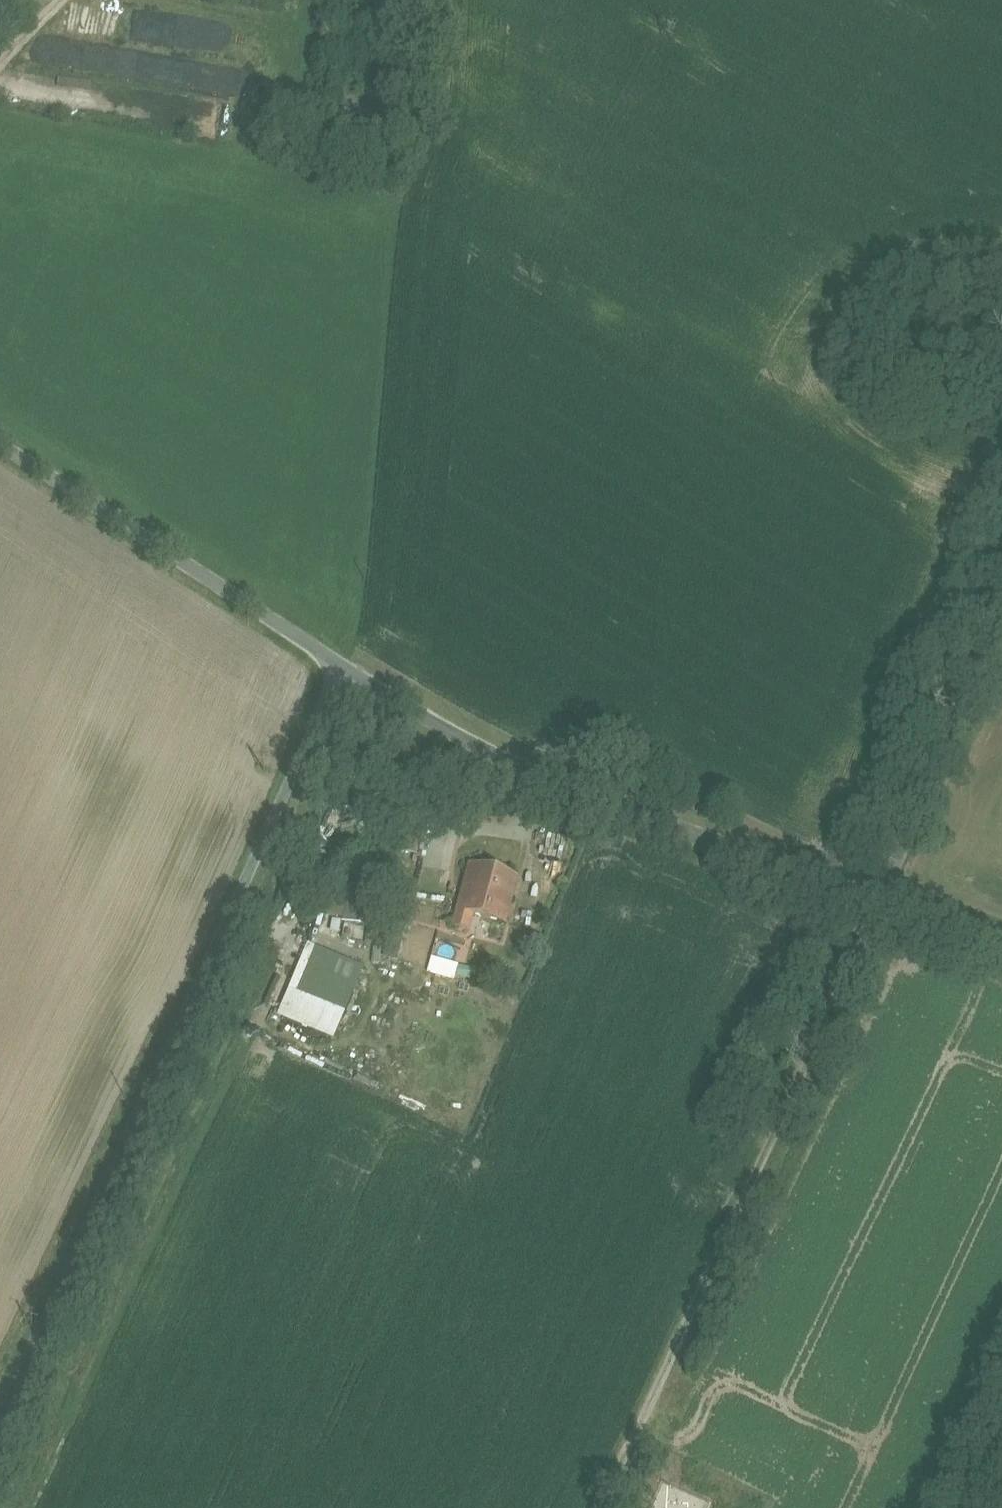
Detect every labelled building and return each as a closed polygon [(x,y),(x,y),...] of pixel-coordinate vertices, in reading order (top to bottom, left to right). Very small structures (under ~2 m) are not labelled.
[(502,924),(514,878),(495,873),(468,865),(455,911),(502,924)] [(430,958),(426,974),(454,981),(458,964),(430,958)] [(337,1039),(359,987),(302,962),(280,1015),(337,1039)]
